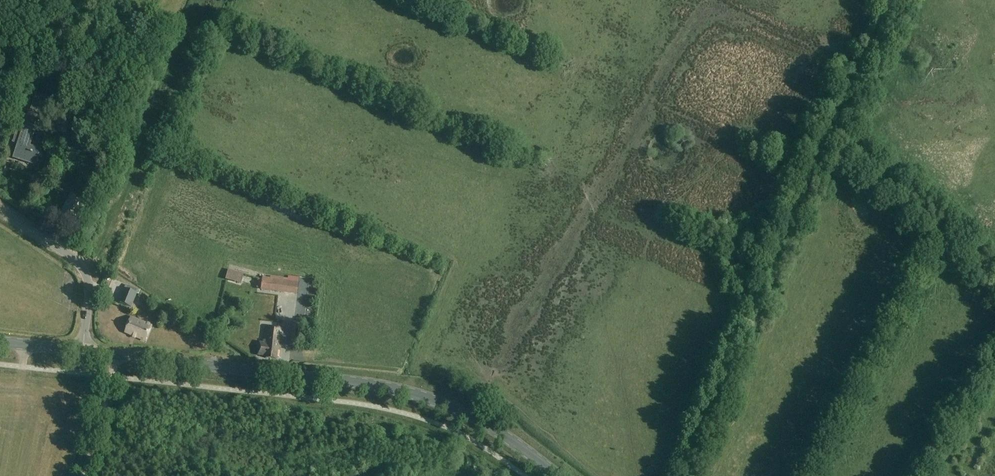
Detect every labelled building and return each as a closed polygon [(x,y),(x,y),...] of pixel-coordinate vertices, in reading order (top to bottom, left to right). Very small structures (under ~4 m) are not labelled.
[(12,142),(18,144),(14,158),(35,165),(40,150),(29,147),(39,115),(23,110),(12,142)] [(118,126),(122,115),(117,114),(113,124),(118,126)] [(75,224),(85,203),(71,196),(61,217),(75,224)] [(228,269),(225,280),(233,282),(236,272),(228,269)] [(263,278),(262,290),(297,294),(298,283),(298,282),(299,280),(270,276),(270,278),(263,277),(263,278)] [(119,302),(120,302),(130,307),(131,307),(137,294),(138,295),(139,291),(140,290),(134,288),(125,284),(124,288),(124,289),(119,302)] [(274,327),(278,309),(257,304),(253,322),(274,327)] [(145,341),(151,326),(130,316),(124,331),(145,341)] [(293,322),(290,345),(296,346),(299,323),(293,322)] [(279,357),(283,328),(266,326),(264,344),(259,343),(257,355),(266,356),(266,358),(277,359),(277,357),(279,357)]
